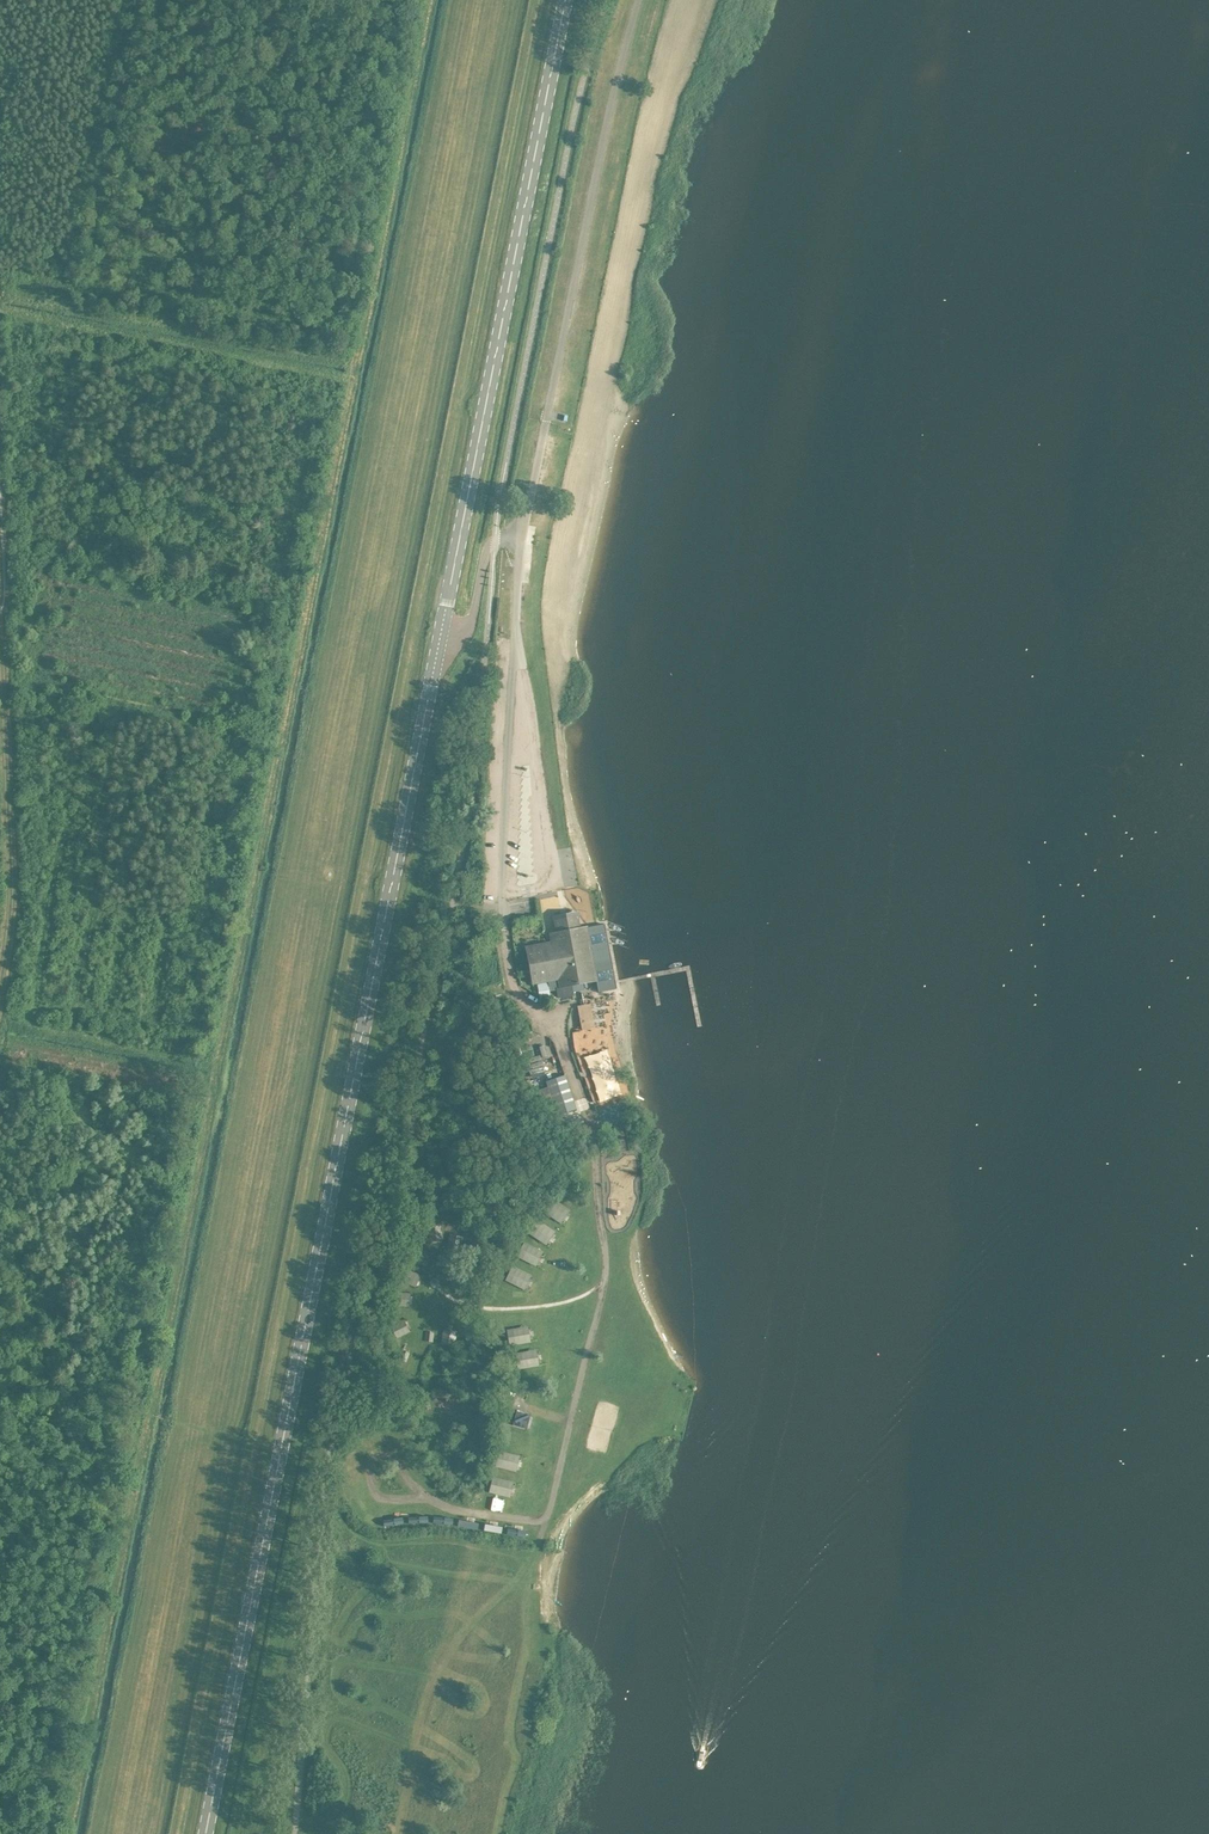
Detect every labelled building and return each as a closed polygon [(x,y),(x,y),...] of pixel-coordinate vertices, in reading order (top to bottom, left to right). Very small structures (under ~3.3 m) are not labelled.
[(544,629),(555,627),(553,618),(542,621),(544,629)] [(534,850),(536,859),(542,858),(540,848),(534,850)] [(561,901),(567,898),(562,890),(557,893),(561,901)] [(560,987),(596,981),(586,927),(579,928),(577,916),(555,920),(557,932),(550,933),(552,943),(525,947),(532,983),(558,978),(560,987)] [(593,957),(597,976),(613,973),(610,954),(593,957)] [(545,1215),(563,1224),(570,1210),(552,1201),(545,1215)] [(530,1238),(548,1247),(555,1233),(537,1224),(530,1238)] [(520,1259),(538,1268),(545,1254),(527,1245),(520,1259)] [(506,1281),(524,1290),(531,1276),(513,1267),(506,1281)] [(508,1346),(529,1344),(528,1329),(506,1331),(508,1346)] [(516,1370),(537,1368),(535,1352),(514,1354),(516,1370)] [(528,1414),(514,1410),(510,1424),(524,1428),(528,1414)] [(496,1469),(515,1474),(519,1457),(501,1452),(496,1469)] [(488,1494),(507,1500),(512,1483),(493,1478),(488,1494)]
